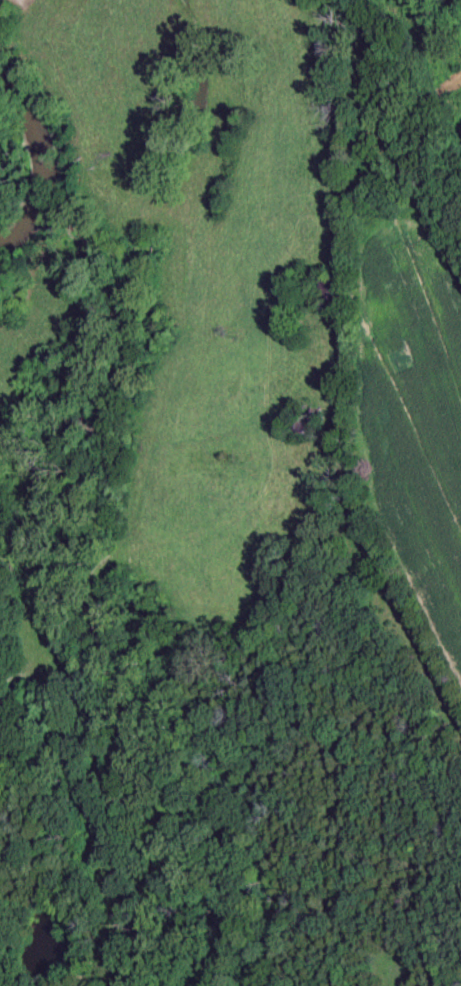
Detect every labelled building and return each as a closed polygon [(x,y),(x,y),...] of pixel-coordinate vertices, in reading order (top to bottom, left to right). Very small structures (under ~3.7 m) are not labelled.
[(317,439),(317,411),(297,411),(297,439),(317,439)]
